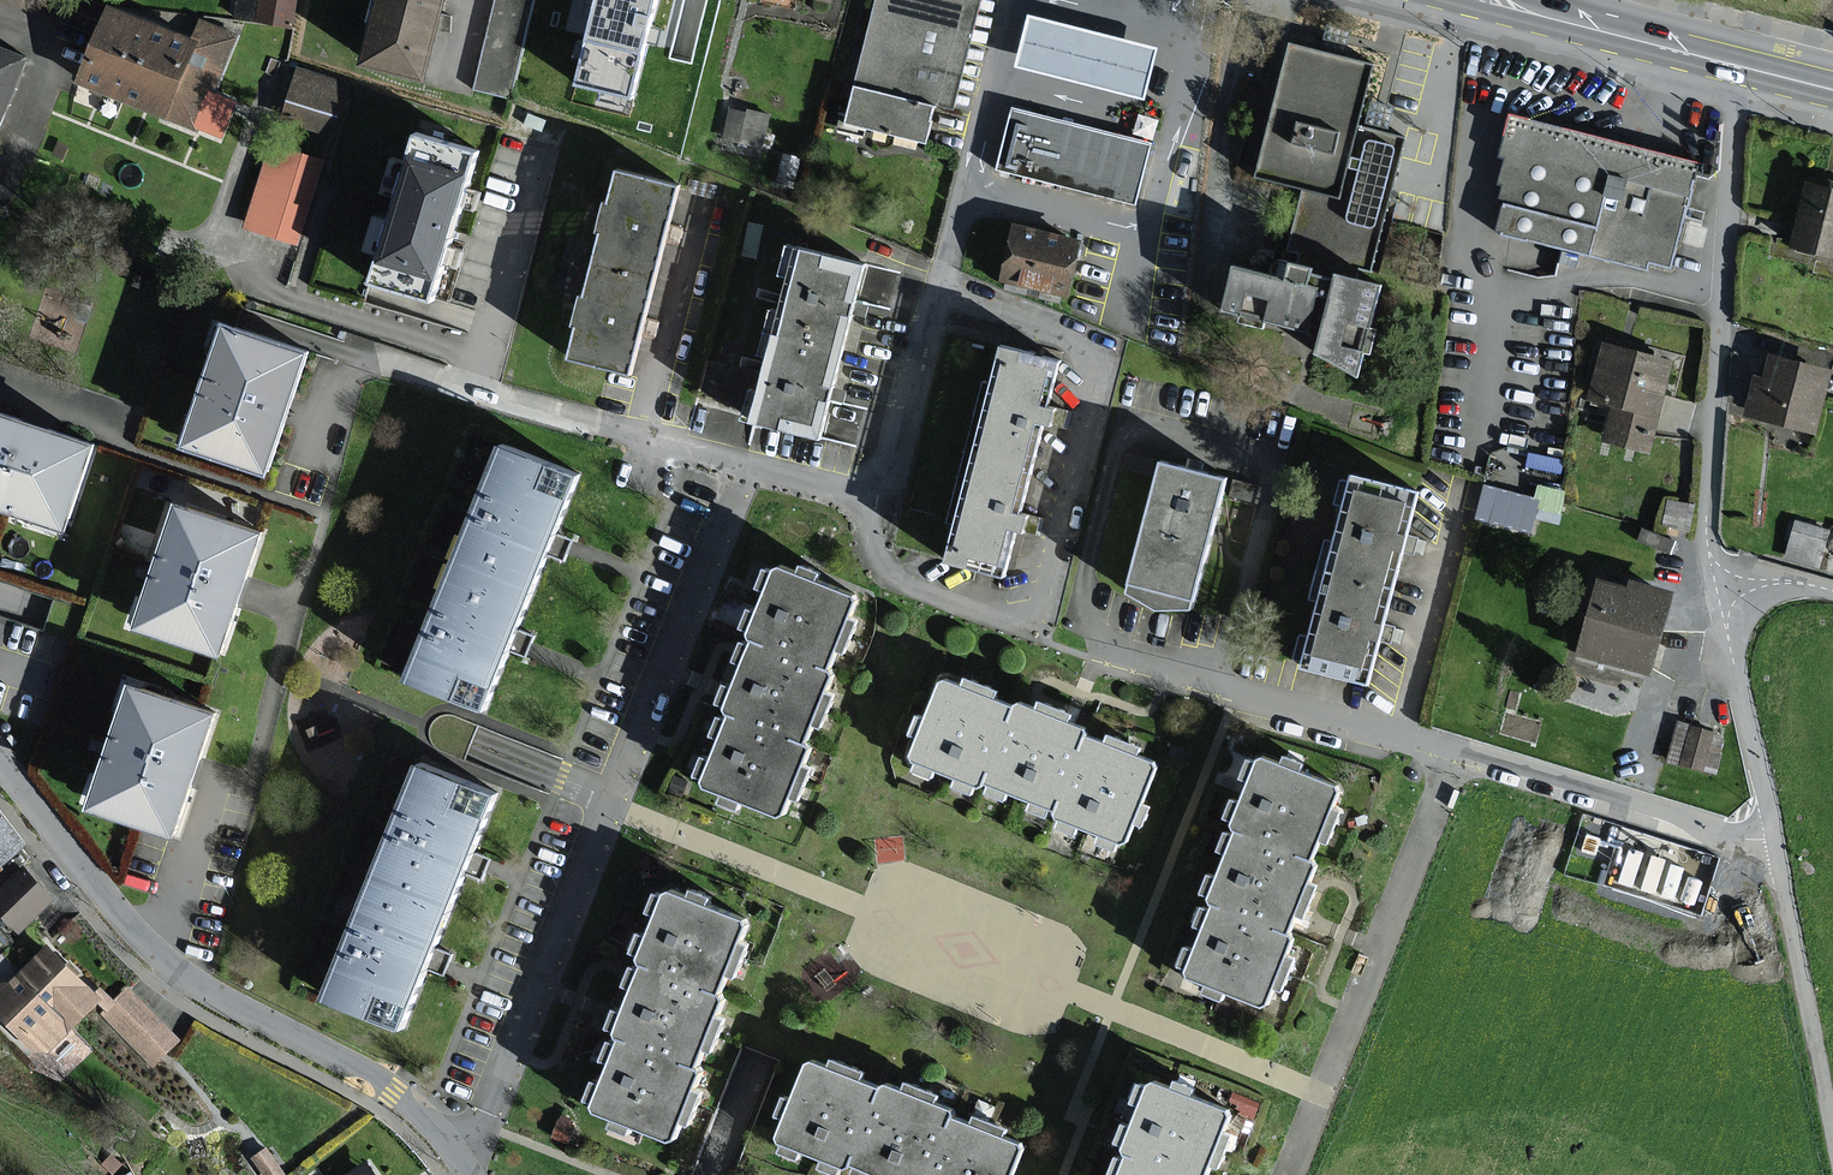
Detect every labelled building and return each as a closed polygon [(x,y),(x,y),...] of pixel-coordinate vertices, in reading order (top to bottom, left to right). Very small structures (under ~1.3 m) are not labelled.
[(230,16),(292,27),(297,0),(233,0),(230,16)] [(361,62),(421,78),(436,21),(441,0),(378,0),(361,62)] [(474,90),(512,99),(535,0),(495,0),(474,90)] [(691,9),(693,0),(653,0),(691,9)] [(847,126),(928,146),(938,108),(956,112),(984,0),(879,0),(847,126)] [(193,43),(112,9),(80,86),(197,134),(237,38),(202,23),(193,43)] [(1158,49),(1032,18),(1019,69),(1145,100),(1158,49)] [(1382,61),(1291,38),(1258,178),(1302,192),(1280,271),(1237,261),(1233,273),(1222,312),(1322,337),(1318,353),(1362,375),(1388,282),(1372,278),(1389,218),(1414,130),(1408,137),(1364,125),(1382,61)] [(0,47),(0,124),(26,57),(0,47)] [(333,130),(351,79),(298,61),(281,112),(333,130)] [(730,100),(722,132),(762,141),(769,109),(730,100)] [(1149,147),(1011,112),(996,172),(1134,207),(1149,147)] [(1702,165),(1509,112),(1497,153),(1508,156),(1501,181),(1511,183),(1498,229),(1592,255),(1645,270),(1648,260),(1673,267),(1688,213),(1698,178),(1702,165)] [(478,154),(417,134),(370,277),(431,297),(478,154)] [(322,161),(269,145),(244,225),(298,241),(322,161)] [(641,325),(664,230),(674,188),(615,171),(607,205),(601,203),(594,234),(597,235),(582,298),(577,297),(570,326),(575,327),(567,359),(629,374),(641,325)] [(1809,185),(1798,219),(1790,244),(1788,250),(1832,264),(1832,192),(1823,189),(1809,185)] [(1087,246),(1015,225),(999,279),(1071,300),(1087,246)] [(831,394),(853,309),(864,265),(797,250),(753,419),(820,437),(831,394)] [(244,336),(223,329),(183,446),(263,473),(303,355),(244,336)] [(1616,351),(1603,347),(1590,388),(1586,401),(1608,408),(1603,425),(1598,442),(1650,458),(1656,438),(1671,390),(1677,370),(1626,355),(1616,351)] [(1060,364),(1001,349),(974,456),(945,561),(1004,576),(1016,531),(1032,535),(1034,527),(1037,517),(1023,513),(1045,425),(1063,429),(1065,421),(1067,413),(1049,409),(1060,364)] [(1773,358),(1766,383),(1754,380),(1742,420),(1817,441),(1828,402),(1832,385),(1832,376),(1773,358)] [(0,419),(0,508),(61,528),(88,448),(0,419)] [(511,641),(549,544),(574,479),(496,448),(406,680),(485,710),(511,641)] [(1227,477),(1162,460),(1129,591),(1158,608),(1194,608),(1227,477)] [(1416,495),(1351,479),(1302,668),(1367,685),(1416,495)] [(1678,499),(1667,498),(1662,531),(1691,536),(1696,503),(1678,499)] [(257,540),(177,512),(138,627),(217,654),(257,540)] [(1832,531),(1797,520),(1784,558),(1820,570),(1832,531)] [(833,674),(863,602),(782,568),(753,638),(764,642),(734,715),(743,718),(713,791),(795,825),(826,753),(814,748),(843,677),(833,674)] [(1631,591),(1602,582),(1582,650),(1652,671),(1675,592),(1634,580),(1631,591)] [(1026,715),(950,685),(917,766),(989,795),(992,786),(1068,817),(1064,827),(1134,855),(1167,773),(1096,745),(1100,735),(1029,706),(1026,715)] [(213,719),(130,691),(90,808),(173,836),(213,719)] [(1728,736),(1678,722),(1675,736),(1667,763),(1717,776),(1723,756),(1728,736)] [(1302,862),(1332,788),(1255,756),(1224,830),(1232,834),(1204,903),(1213,906),(1185,974),(1267,1007),(1294,941),(1284,937),(1313,866),(1302,862)] [(424,956),(463,860),(490,795),(418,770),(325,997),(395,1026),(424,956)] [(0,808),(0,869),(28,850),(0,808)] [(25,869),(0,890),(0,912),(17,932),(53,902),(25,869)] [(723,998),(753,927),(672,893),(643,963),(654,967),(624,1039),(633,1043),(603,1116),(685,1150),(716,1078),(704,1073),(733,1002),(723,998)] [(51,945),(0,990),(0,1018),(38,1061),(95,1011),(103,1004),(51,945)] [(95,1011),(151,1072),(174,1051),(183,1043),(129,986),(103,1004),(95,1011)] [(811,1060),(781,1138),(849,1165),(852,1157),(898,1174),(1014,1174),(1026,1143),(954,1115),(956,1109),(887,1081),(884,1089),(811,1060)] [(1234,1120),(1153,1087),(1124,1156),(1136,1161),(1130,1174),(1212,1174),(1234,1120)] [(370,1162),(349,1174),(377,1174),(370,1162)]
